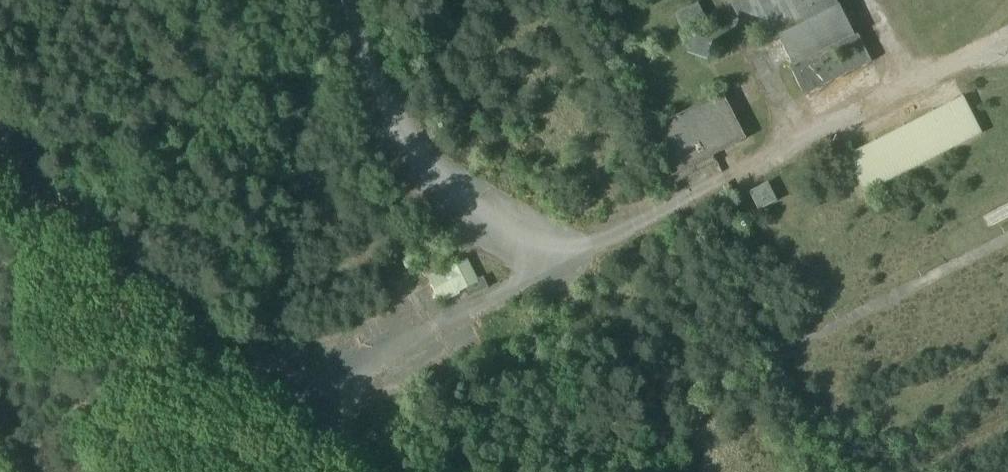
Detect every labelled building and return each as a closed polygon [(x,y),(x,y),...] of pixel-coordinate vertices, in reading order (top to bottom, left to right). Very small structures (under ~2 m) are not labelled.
[(817,118),(884,84),(842,0),(749,0),(740,5),(750,26),(767,18),(817,118)] [(680,15),(690,36),(711,25),(701,5),(680,15)] [(655,132),(677,176),(751,139),(729,95),(655,132)] [(849,159),(867,196),(984,136),(966,100),(849,159)] [(755,195),(765,213),(782,205),(773,186),(755,195)] [(1007,215),(1007,205),(999,210),(1003,218),(1007,215)] [(470,255),(426,277),(440,307),(485,285),(470,255)]
